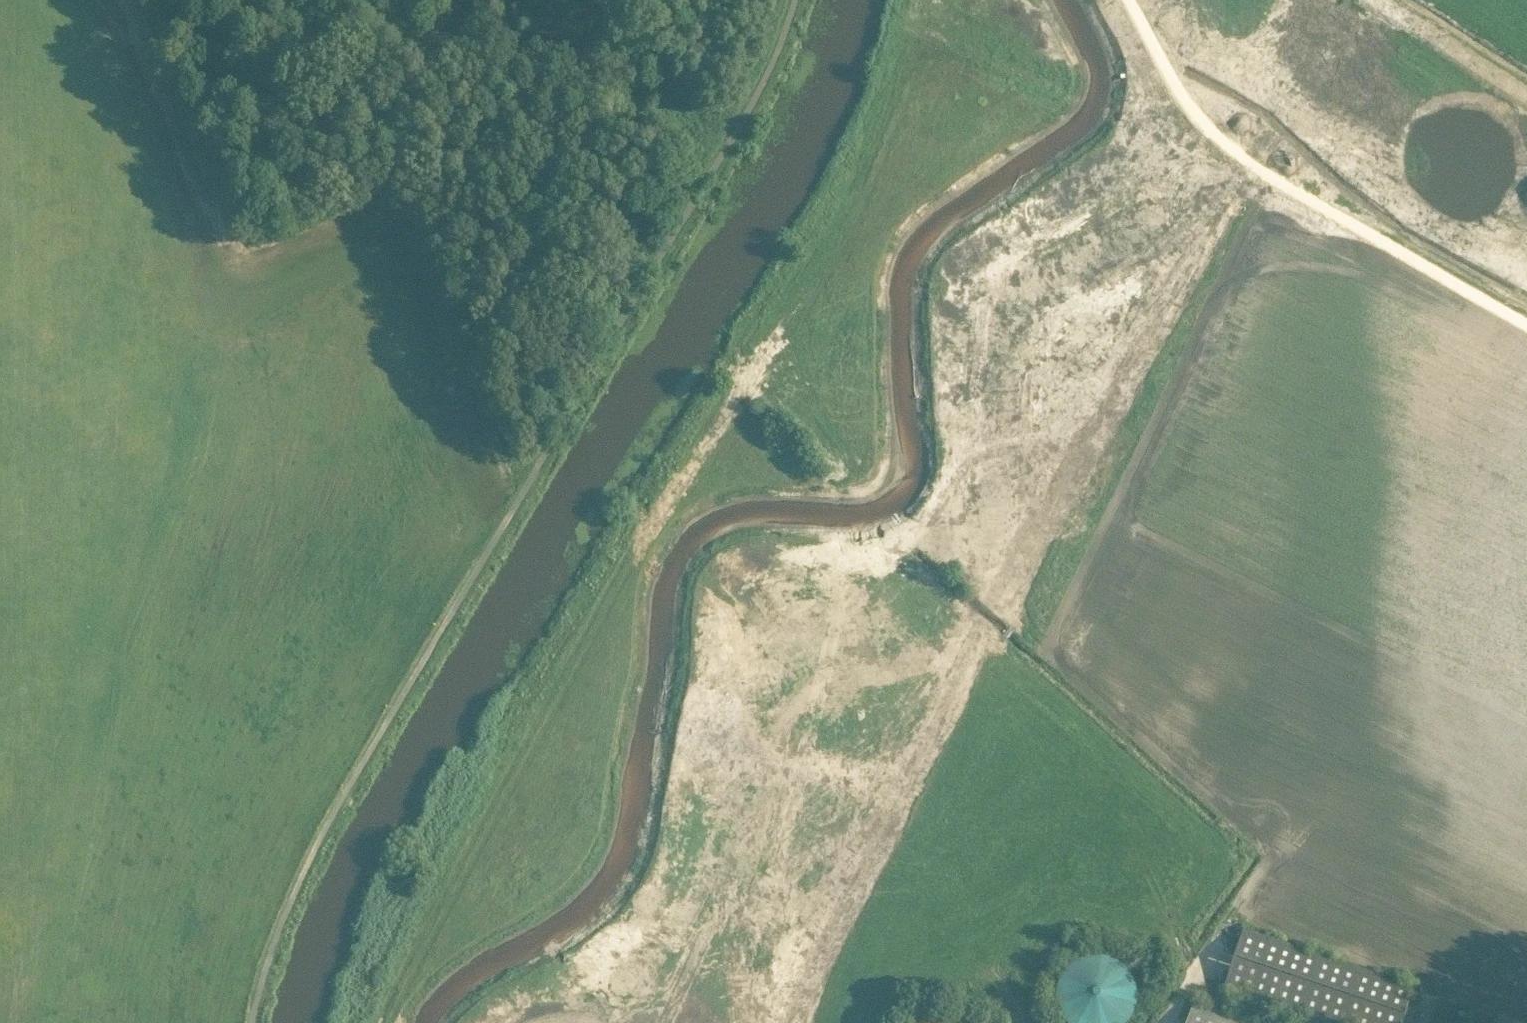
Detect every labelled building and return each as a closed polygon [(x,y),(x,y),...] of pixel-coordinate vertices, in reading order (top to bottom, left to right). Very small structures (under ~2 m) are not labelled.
[(1245,930),(1223,993),(1313,1022),(1403,1022),(1415,987),(1245,930)] [(1066,973),(1064,976),(1061,981),(1059,985),(1057,991),(1057,995),(1057,1000),(1057,1004),(1058,1010),(1059,1014),(1062,1019),(1064,1022),(1130,1022),(1132,1021),(1134,1017),(1136,1013),(1137,1008),(1138,1003),(1138,999),(1138,994),(1137,988),(1135,982),(1131,976),(1127,971),(1122,967),(1117,963),(1112,961),(1106,959),(1100,958),(1094,958),(1088,959),(1082,961),(1076,964),(1071,968),(1066,973)] [(1185,1022),(1253,1022),(1192,1003),(1185,1022)]
